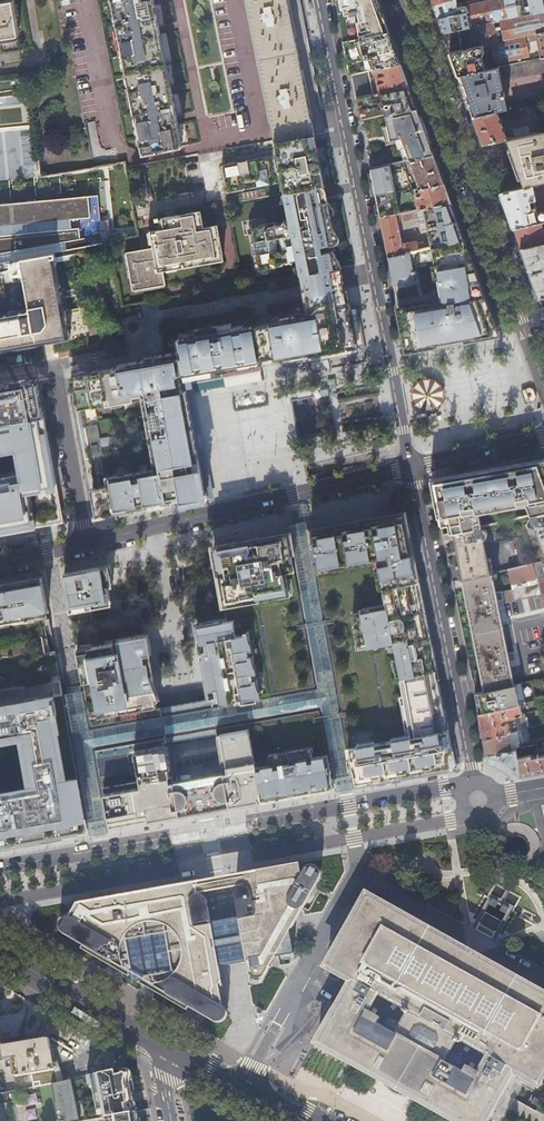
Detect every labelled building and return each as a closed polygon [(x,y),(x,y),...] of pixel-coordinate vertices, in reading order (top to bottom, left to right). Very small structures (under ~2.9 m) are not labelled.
[(22,26),(17,0),(0,0),(0,31),(22,26)] [(142,155),(176,148),(179,147),(173,117),(151,8),(150,0),(111,0),(142,155)] [(274,141),(280,140),(280,141),(314,135),(324,133),(321,116),(313,74),(306,41),(298,0),(246,0),(247,2),(274,141)] [(377,0),(336,0),(341,23),(344,40),(388,30),(377,0)] [(455,0),(453,0),(431,5),(433,11),(436,19),(442,33),(456,30),(470,27),(526,15),(524,7),(519,8),(517,0),(492,0),(457,8),(455,0)] [(528,6),(530,14),(543,12),(541,0),(527,0),(528,6)] [(543,12),(530,14),(526,15),(470,27),(474,48),(500,42),(499,39),(496,39),(495,35),(501,34),(503,42),(543,34),(543,15),(543,12)] [(346,47),(346,53),(348,62),(351,73),(367,70),(374,68),(399,63),(396,52),(392,43),(390,36),(388,30),(344,40),(345,42),(346,47)] [(461,50),(456,30),(442,33),(445,43),(448,52),(449,53),(461,50)] [(503,42),(500,42),(474,48),(461,50),(449,53),(453,64),(455,69),(457,75),(484,70),(481,56),(482,56),(483,51),(491,50),(494,64),(527,57),(524,42),(535,40),(538,54),(533,55),(534,60),(543,58),(543,34),(503,42)] [(484,70),(457,75),(462,89),(465,97),(472,116),(496,111),(504,109),(507,109),(501,83),(543,74),(543,58),(534,60),(484,70)] [(403,74),(399,63),(374,68),(379,92),(408,86),(403,74)] [(367,70),(351,73),(352,79),(353,85),(355,97),(372,94),(367,70)] [(32,125),(30,110),(29,110),(23,75),(0,79),(0,128),(32,125)] [(412,98),(408,86),(379,92),(372,94),(355,97),(356,103),(359,116),(360,122),(385,116),(416,109),(412,98)] [(507,109),(504,109),(506,118),(519,116),(516,106),(507,109)] [(420,118),(416,109),(385,116),(390,137),(391,141),(403,138),(409,160),(433,155),(427,139),(420,118)] [(506,139),(496,111),(472,116),(477,130),(478,134),(482,144),(485,144),(506,139)] [(540,131),(507,139),(515,161),(524,187),(531,186),(543,183),(543,132),(541,132),(541,131),(540,131)] [(34,135),(18,137),(21,173),(40,170),(38,159),(38,158),(34,135)] [(280,140),(274,141),(275,148),(276,154),(269,156),(263,157),(264,162),(270,161),(277,160),(283,188),(277,189),(278,193),(278,194),(283,193),(284,192),(324,185),(335,183),(334,183),(332,168),(327,144),(316,146),(315,141),(315,140),(314,135),(280,141),(280,140)] [(438,170),(433,155),(409,160),(419,188),(443,183),(438,170)] [(246,189),(245,180),(255,178),(252,161),(225,165),(230,192),(246,189)] [(389,164),(369,168),(375,195),(379,218),(399,214),(389,164)] [(419,188),(412,190),(416,210),(450,203),(446,192),(443,183),(419,188)] [(335,240),(332,224),(330,215),(326,198),(324,185),(284,192),(283,193),(283,195),(282,195),(280,201),(284,201),(289,222),(288,223),(283,220),(282,223),(277,224),(274,222),(257,225),(257,221),(253,222),(253,224),(249,225),(250,229),(247,229),(248,234),(252,233),(254,241),(250,242),(252,255),(256,254),(258,263),(254,264),(255,268),(257,267),(258,271),(262,270),(263,273),(267,272),(266,268),(282,265),(284,262),(289,261),(292,263),(295,259),(296,258),(297,266),(293,267),(297,272),(298,272),(299,274),(340,267),(337,259),(333,252),(331,251),(323,252),(322,249),(322,246),(333,243),(334,242),(335,240)] [(524,187),(499,193),(502,202),(505,210),(508,218),(512,229),(540,222),(543,221),(543,211),(537,213),(531,186),(524,187)] [(1,262),(53,252),(101,244),(109,242),(109,240),(107,219),(98,220),(96,195),(85,196),(75,197),(60,198),(50,199),(35,200),(25,201),(10,203),(0,204),(0,262),(1,262)] [(399,214),(379,218),(382,235),(383,239),(387,257),(418,249),(416,241),(401,244),(396,221),(418,216),(420,227),(426,226),(431,247),(463,239),(457,222),(450,203),(416,210),(399,214)] [(160,219),(161,230),(183,226),(182,224),(202,221),(200,212),(160,219)] [(183,226),(161,230),(148,232),(151,248),(126,253),(131,289),(167,283),(165,269),(179,266),(179,265),(186,263),(186,265),(198,263),(197,259),(222,255),(217,227),(203,229),(202,221),(182,224),(183,226)] [(540,222),(512,229),(514,234),(516,239),(520,249),(543,243),(543,233),(540,222)] [(425,248),(431,247),(426,226),(420,227),(425,248)] [(434,264),(434,267),(441,302),(398,309),(398,311),(401,327),(403,338),(406,350),(453,341),(497,333),(492,318),(488,309),(480,285),(470,259),(467,250),(463,239),(431,247),(425,248),(418,249),(387,257),(391,277),(391,279),(392,282),(413,278),(412,272),(412,268),(434,264)] [(520,249),(524,261),(529,274),(530,278),(533,286),(538,299),(543,297),(543,243),(520,249)] [(50,342),(69,339),(53,252),(1,262),(7,296),(0,297),(0,351),(39,344),(39,342),(44,341),(50,340),(50,342)] [(278,289),(301,285),(302,291),(303,299),(345,292),(343,283),(340,267),(299,274),(276,278),(278,289)] [(345,292),(303,299),(305,309),(268,316),(269,320),(253,323),(252,323),(251,319),(175,332),(178,351),(153,356),(152,356),(144,357),(144,360),(125,363),(117,364),(118,367),(99,370),(99,369),(91,371),(92,373),(70,377),(82,447),(84,459),(89,458),(94,482),(94,487),(90,488),(92,499),(95,516),(112,513),(155,506),(175,502),(204,497),(205,499),(213,497),(213,496),(206,461),(198,415),(193,389),(192,389),(191,382),(234,375),(260,370),(259,364),(259,363),(260,363),(276,360),(276,361),(277,367),(299,363),(320,359),(363,352),(355,308),(348,310),(346,302),(345,292)] [(377,367),(233,395),(247,465),(391,438),(377,367)] [(35,527),(57,522),(57,519),(61,519),(36,379),(24,381),(24,380),(23,380),(22,381),(7,384),(7,383),(5,384),(6,384),(0,385),(0,533),(35,527)] [(528,388),(520,391),(525,404),(533,401),(535,397),(532,389),(528,388)] [(543,461),(520,466),(450,478),(432,481),(436,504),(437,506),(440,521),(441,526),(448,525),(449,533),(480,526),(477,510),(527,501),(529,514),(543,511),(543,462),(543,461)] [(529,514),(509,519),(513,539),(519,567),(543,561),(543,511),(529,514)] [(53,651),(48,619),(33,621),(32,615),(47,613),(41,577),(11,582),(0,584),(0,846),(70,833),(86,830),(85,822),(88,822),(96,820),(104,819),(107,818),(109,826),(192,811),(202,810),(273,797),(294,793),(332,786),(331,778),(333,778),(334,778),(342,776),(350,775),(351,775),(353,775),(354,783),(395,775),(411,773),(449,766),(454,765),(432,654),(427,629),(415,569),(404,512),(384,516),(359,520),(309,529),(310,534),(307,534),(299,536),(291,537),(288,538),(287,533),(255,539),(224,544),(221,545),(213,546),(226,620),(196,625),(204,669),(205,674),(208,690),(209,690),(211,698),(209,698),(184,703),(160,707),(156,708),(155,700),(158,700),(158,701),(159,701),(155,680),(147,634),(76,647),(84,690),(81,690),(73,692),(65,693),(62,694),(54,650),(53,651)] [(480,526),(481,530),(483,530),(485,531),(486,532),(487,534),(486,536),(485,538),(483,540),(484,546),(487,545),(513,539),(509,519),(505,520),(480,526)] [(493,573),(490,559),(487,545),(484,546),(483,540),(485,538),(486,536),(487,534),(486,532),(485,531),(483,530),(481,530),(480,526),(449,533),(442,534),(442,535),(443,540),(450,539),(454,558),(459,581),(462,580),(490,574),(493,573)] [(519,567),(507,570),(509,585),(543,577),(543,561),(519,567)] [(109,575),(108,565),(72,571),(63,573),(70,610),(110,603),(107,585),(111,584),(109,575)] [(491,575),(490,574),(462,580),(479,667),(484,692),(498,689),(513,685),(508,663),(513,661),(514,663),(515,662),(513,652),(512,652),(512,653),(507,654),(496,602),(501,601),(501,602),(503,602),(501,592),(499,592),(500,593),(494,594),(491,578),(495,577),(494,574),(491,575)] [(524,703),(520,684),(514,685),(518,705),(520,704),(524,703)] [(484,692),(474,694),(476,704),(478,714),(518,705),(514,685),(513,685),(498,689),(484,692)] [(518,705),(478,714),(479,720),(483,739),(507,733),(517,731),(514,720),(503,723),(502,718),(522,714),(520,704),(518,705)] [(483,739),(485,751),(486,755),(486,756),(487,762),(498,765),(503,768),(508,771),(513,776),(543,771),(543,752),(527,755),(527,749),(520,746),(511,748),(507,733),(483,739)] [(334,778),(333,778),(335,791),(345,790),(354,788),(351,775),(350,775),(342,776),(334,778)] [(96,820),(88,822),(90,835),(98,833),(106,832),(104,819),(96,820)] [(289,930),(290,929),(319,879),(320,874),(319,870),(317,868),(314,867),(311,866),(308,867),(305,869),(301,876),(299,868),(296,869),(295,865),(242,874),(240,876),(239,878),(239,879),(195,887),(194,885),(193,884),(190,883),(78,904),(78,908),(75,908),(75,909),(77,910),(71,919),(70,918),(67,918),(64,918),(61,920),(59,923),(58,927),(59,930),(61,933),(65,935),(82,946),(80,950),(127,978),(128,975),(128,973),(129,973),(131,983),(140,981),(140,982),(139,982),(138,984),(185,1011),(187,1008),(213,1022),(215,1023),(218,1023),(221,1022),(224,1020),(226,1017),(226,1014),(225,1010),(222,1007),(218,986),(219,984),(221,988),(222,987),(218,967),(231,965),(245,962),(249,983),(250,982),(250,979),(252,980),(254,981),(257,981),(260,980),(259,984),(260,984),(272,963),(275,957),(293,954),(289,930)] [(487,905),(505,915),(510,906),(507,903),(501,899),(498,898),(493,896),(487,905)] [(352,981),(318,1043),(376,1076),(398,1088),(418,1099),(457,1120),(483,1120),(511,1070),(537,1084),(543,1072),(543,996),(479,960),(471,955),(459,949),(366,897),(327,967),(352,981)] [(388,1018),(383,1025),(394,1032),(399,1024),(388,1018)] [(3,1060),(5,1068),(13,1067),(15,1077),(31,1075),(33,1087),(50,1084),(51,1084),(65,1081),(49,1040),(49,1039),(27,1043),(26,1036),(0,1040),(0,1060),(3,1060)] [(447,1061),(459,1067),(463,1060),(451,1053),(447,1061)] [(113,1070),(103,1072),(87,1076),(88,1086),(92,1085),(94,1098),(74,1102),(70,1080),(65,1081),(51,1084),(55,1103),(54,1104),(57,1120),(80,1120),(100,1118),(100,1117),(133,1111),(135,1111),(134,1109),(136,1109),(134,1100),(133,1101),(132,1095),(131,1091),(132,1090),(133,1089),(130,1073),(128,1070),(126,1068),(124,1067),(120,1068),(118,1070),(117,1071),(117,1073),(117,1075),(114,1076),(113,1070)] [(418,1099),(376,1076),(367,1093),(372,1096),(404,1113),(409,1116),(418,1099)] [(15,1100),(7,1102),(5,1092),(0,1093),(0,1120),(16,1120),(15,1100)] [(80,1120),(138,1120),(137,1118),(135,1119),(134,1115),(133,1111),(100,1117),(100,1118),(80,1120)]
